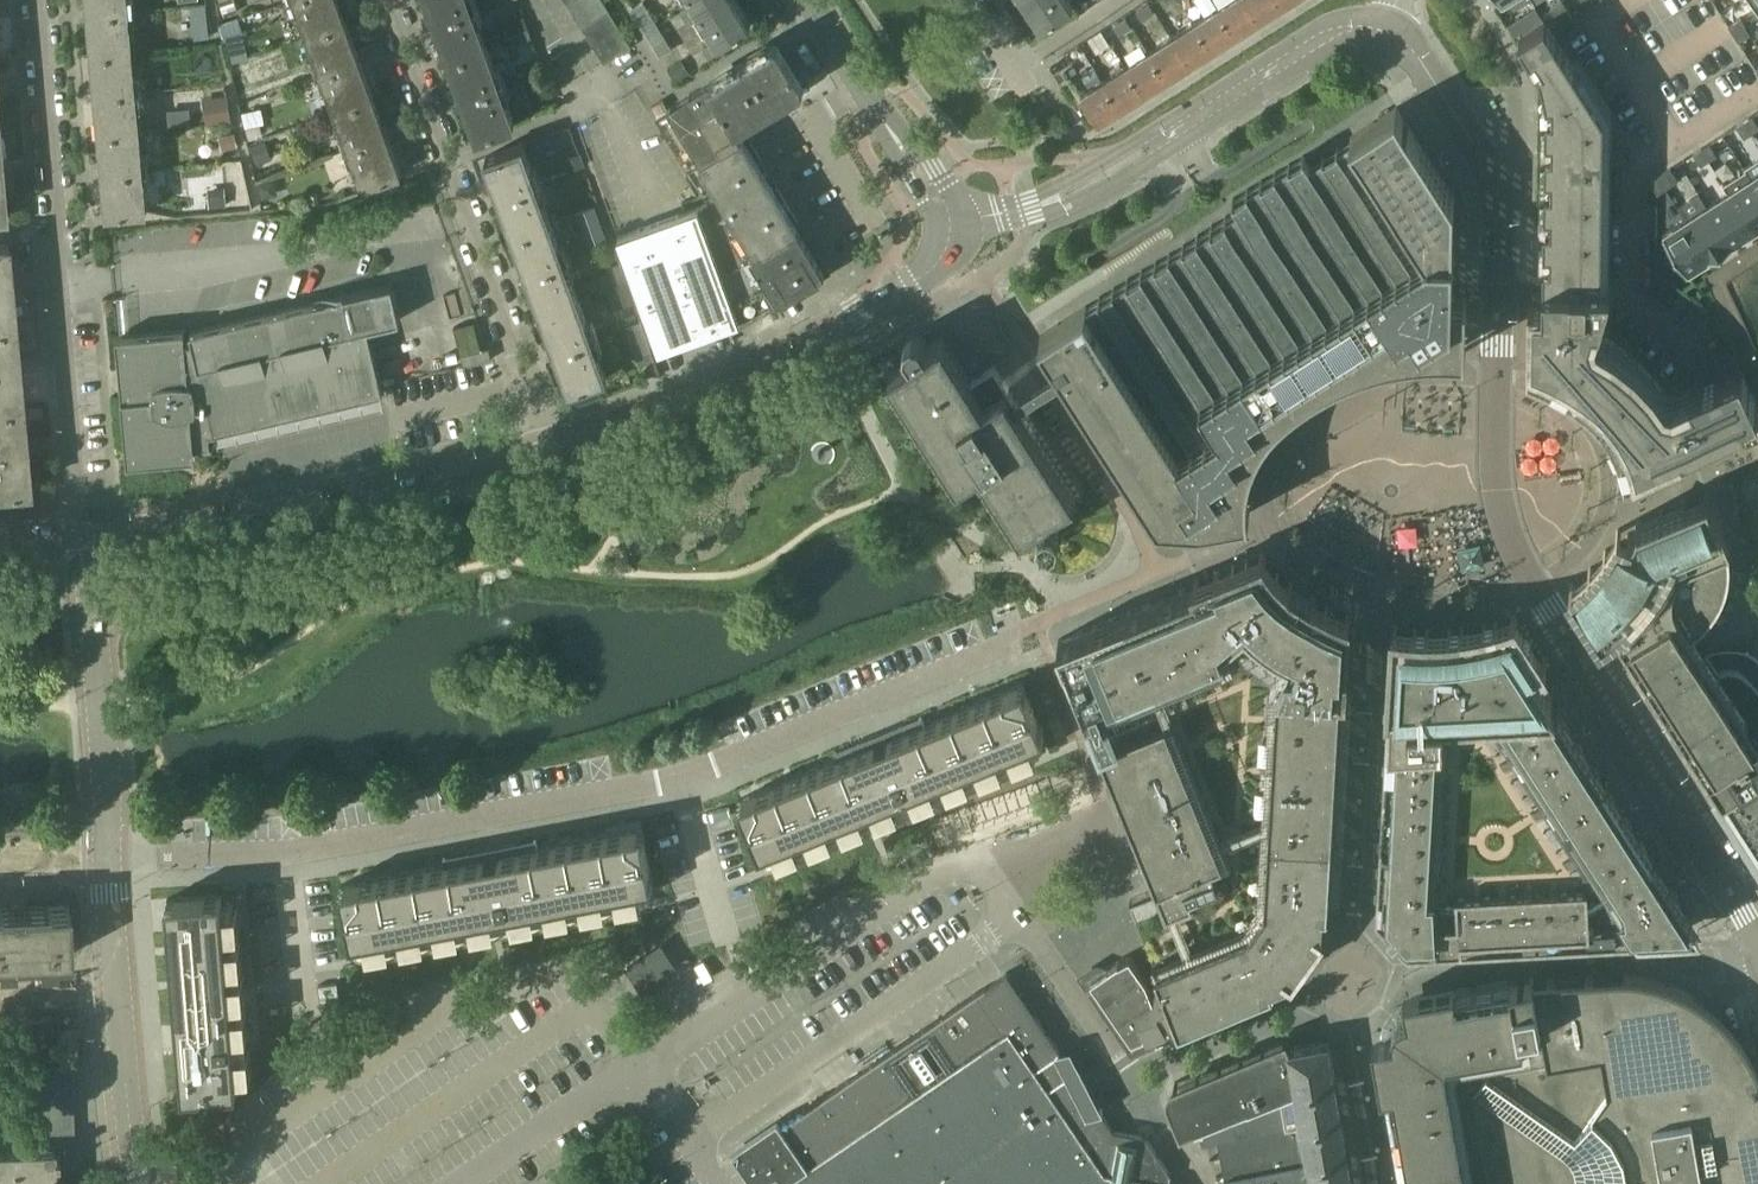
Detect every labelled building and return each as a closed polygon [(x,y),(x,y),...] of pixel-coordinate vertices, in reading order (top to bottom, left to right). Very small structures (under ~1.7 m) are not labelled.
[(127,0),(86,0),(91,53),(131,50),(127,0)] [(220,0),(225,14),(237,10),(234,0),(220,0)] [(337,0),(294,0),(307,34),(344,20),(337,0)] [(471,0),(428,0),(449,57),(486,43),(471,0)] [(595,0),(568,0),(566,1),(574,13),(595,0)] [(607,9),(602,0),(595,0),(574,13),(581,25),(607,9)] [(644,0),(642,0),(630,7),(660,56),(673,48),(644,0)] [(736,0),(691,0),(718,44),(751,24),(736,0)] [(1071,0),(1025,0),(1042,25),(1074,4),(1071,0)] [(1247,0),(1228,0),(1219,6),(1236,33),(1259,18),(1247,0)] [(1280,0),(1247,0),(1259,18),(1282,4),(1280,0)] [(1562,0),(1561,0),(1550,7),(1550,8),(1555,15),(1567,8),(1562,0)] [(1156,10),(1150,2),(1137,10),(1143,19),(1156,10)] [(1236,33),(1219,6),(1196,21),(1213,48),(1236,33)] [(1560,23),(1572,16),(1567,8),(1555,15),(1560,23)] [(588,37),(615,21),(607,9),(581,25),(588,37)] [(522,14),(508,20),(512,31),(527,25),(522,14)] [(1132,25),(1127,16),(1114,25),(1119,34),(1132,25)] [(1744,24),(1739,16),(1727,24),(1732,32),(1744,24)] [(1610,280),(1608,280),(1601,280),(1603,111),(1577,70),(1573,63),(1544,18),(1518,35),(1530,52),(1526,54),(1535,68),(1538,66),(1540,68),(1545,93),(1545,95),(1541,95),(1541,112),(1545,113),(1545,132),(1541,133),(1540,150),(1545,149),(1544,169),(1540,169),(1540,186),(1544,187),(1544,206),(1540,206),(1540,223),(1544,224),(1543,282),(1543,297),(1532,297),(1529,297),(1529,300),(1528,314),(1528,317),(1528,331),(1528,334),(1528,350),(1528,353),(1528,362),(1528,365),(1531,367),(1550,375),(1553,377),(1564,384),(1567,385),(1578,393),(1581,395),(1591,403),(1593,406),(1602,416),(1604,418),(1611,430),(1613,433),(1618,445),(1619,448),(1622,458),(1624,469),(1625,472),(1628,471),(1639,466),(1687,444),(1687,442),(1757,409),(1757,404),(1740,364),(1690,387),(1672,395),(1666,394),(1653,376),(1636,358),(1616,342),(1597,331),(1596,326),(1599,315),(1600,315),(1610,280)] [(372,96),(344,20),(307,34),(334,110),(372,96)] [(596,49),(622,33),(615,21),(588,37),(596,49)] [(1213,48),(1196,21),(1173,35),(1190,62),(1213,48)] [(1749,32),(1744,24),(1732,32),(1737,40),(1749,32)] [(527,25),(512,31),(516,41),(530,35),(527,25)] [(212,27),(194,29),(196,42),(213,41),(212,27)] [(241,31),(226,34),(231,60),(247,57),(241,31)] [(1095,50),(1109,41),(1103,32),(1089,41),(1087,37),(1079,43),(1084,51),(1092,45),(1095,50)] [(603,61),(629,45),(622,33),(596,49),(603,61)] [(1190,62),(1173,35),(1150,50),(1167,77),(1190,62)] [(825,270),(771,183),(736,125),(803,84),(776,39),(666,106),(667,108),(656,115),(742,256),(736,259),(701,204),(617,234),(658,349),(739,319),(748,316),(825,270)] [(514,120),(486,43),(449,57),(477,134),(514,120)] [(1088,55),(1084,51),(1079,43),(1058,56),(1067,69),(1088,55)] [(139,130),(131,50),(91,53),(99,134),(139,130)] [(1167,77),(1150,50),(1127,65),(1144,92),(1167,77)] [(680,59),(667,68),(674,79),(687,71),(680,59)] [(1144,92),(1127,65),(1104,79),(1121,107),(1144,92)] [(1121,107),(1104,79),(1081,94),(1098,121),(1121,107)] [(400,172),(372,96),(334,110),(362,185),(400,172)] [(1466,296),(1453,296),(1454,197),(1395,107),(1309,161),(1302,151),(1233,197),(1238,207),(1038,333),(1061,367),(1125,468),(1156,519),(1208,521),(1248,514),(1247,487),(1250,464),(1261,438),(1269,426),(1283,412),(1295,401),(1315,387),(1352,368),(1387,359),(1422,352),(1465,351),(1466,296)] [(1751,114),(1743,119),(1751,131),(1757,127),(1757,125),(1751,114)] [(1751,131),(1743,119),(1735,125),(1743,136),(1751,131)] [(146,210),(139,130),(99,134),(106,214),(146,210)] [(260,141),(251,144),(258,162),(267,159),(260,141)] [(550,219),(521,142),(485,155),(513,232),(550,219)] [(1716,154),(1708,142),(1700,147),(1708,159),(1716,154)] [(1700,147),(1692,152),(1700,164),(1708,159),(1700,147)] [(579,153),(564,158),(568,170),(583,164),(579,153)] [(1750,175),(1746,168),(1745,169),(1757,190),(1757,170),(1750,175)] [(1745,169),(1723,183),(1752,228),(1757,224),(1757,190),(1745,169)] [(1673,182),(1665,170),(1657,175),(1665,187),(1673,182)] [(1665,187),(1657,175),(1649,180),(1657,192),(1665,187)] [(273,178),(259,182),(263,196),(271,194),(275,186),(273,178)] [(1752,228),(1723,183),(1722,183),(1727,190),(1706,204),(1731,242),(1752,228)] [(224,187),(211,188),(213,204),(225,204),(224,187)] [(1731,242),(1706,204),(1684,217),(1709,256),(1731,242)] [(1709,256),(1684,217),(1662,232),(1686,270),(1709,256)] [(578,296),(550,219),(513,232),(541,310),(578,296)] [(11,282),(7,241),(0,241),(0,325),(15,324),(11,282)] [(618,262),(607,266),(613,284),(624,280),(618,262)] [(613,284),(602,288),(607,302),(629,294),(624,280),(613,284)] [(383,391),(367,326),(400,318),(391,282),(190,329),(192,338),(185,339),(184,328),(116,335),(119,371),(125,370),(132,450),(211,443),(210,431),(383,391)] [(606,373),(578,296),(541,310),(569,387),(606,373)] [(640,320),(626,326),(630,337),(639,361),(653,356),(644,332),(640,320)] [(18,364),(15,324),(0,325),(0,406),(22,404),(18,364)] [(1076,495),(1013,397),(992,365),(971,378),(943,335),(928,344),(921,333),(912,332),(905,336),(903,344),(910,355),(888,370),(958,479),(979,465),(1021,530),(1036,520),(1040,527),(1043,531),(1051,533),(1058,528),(1060,520),(1058,516),(1053,509),(1076,495)] [(25,445),(22,404),(0,406),(0,489),(29,487),(25,445)] [(1719,676),(1712,665),(1704,652),(1702,653),(1700,649),(1701,648),(1702,647),(1702,645),(1702,643),(1701,642),(1700,641),(1699,640),(1697,639),(1696,640),(1694,640),(1691,635),(1692,634),(1691,632),(1696,628),(1701,624),(1705,620),(1709,615),(1713,610),(1717,605),(1720,600),(1722,594),(1725,588),(1726,583),(1728,576),(1729,570),(1729,564),(1729,558),(1728,552),(1727,546),(1729,545),(1722,527),(1707,490),(1637,519),(1631,534),(1617,528),(1614,534),(1609,541),(1605,548),(1600,554),(1598,557),(1595,560),(1590,566),(1585,571),(1579,576),(1572,581),(1569,584),(1601,633),(1613,626),(1723,797),(1757,851),(1757,737),(1719,676)] [(1265,554),(1263,550),(1189,579),(1191,585),(1059,637),(1058,638),(1065,656),(1066,656),(1160,887),(1170,911),(1194,901),(1189,889),(1217,878),(1213,869),(1233,861),(1172,713),(1118,735),(1108,711),(1244,656),(1272,674),(1258,904),(1242,923),(1154,961),(1162,982),(1178,1020),(1179,1025),(1274,986),(1274,985),(1273,985),(1271,980),(1285,974),(1288,971),(1292,974),(1323,931),(1319,928),(1321,924),(1322,914),(1329,914),(1342,694),(1347,695),(1350,613),(1339,609),(1333,606),(1326,603),(1320,600),(1315,596),(1293,581),(1289,579),(1283,575),(1278,570),(1274,565),(1269,560),(1265,554)] [(1686,906),(1550,695),(1548,691),(1534,670),(1543,664),(1546,662),(1544,659),(1531,639),(1529,635),(1516,615),(1514,612),(1510,614),(1496,618),(1494,619),(1484,621),(1482,622),(1463,625),(1460,625),(1450,626),(1448,627),(1428,627),(1426,627),(1416,627),(1414,627),(1397,625),(1393,624),(1373,619),(1354,949),(1407,946),(1408,947),(1505,942),(1514,941),(1514,944),(1533,943),(1532,940),(1672,932),(1682,932),(1701,931),(1686,906)] [(837,758),(738,798),(759,849),(858,809),(863,821),(950,786),(945,773),(1043,733),(1023,682),(924,722),(921,715),(834,750),(837,758)] [(935,825),(939,837),(966,827),(962,815),(935,825)] [(444,864),(340,884),(350,938),(455,918),(457,932),(550,914),(547,900),(652,880),(642,826),(537,846),(536,838),(443,855),(444,864)] [(896,844),(893,836),(884,839),(887,847),(896,844)] [(221,893),(166,897),(169,931),(170,946),(171,954),(173,981),(174,988),(176,1015),(174,1016),(174,1018),(175,1018),(175,1024),(178,1054),(179,1073),(178,1073),(178,1075),(181,1075),(182,1090),(237,1086),(223,911),(222,907),(221,894),(221,893)] [(72,955),(70,904),(0,908),(0,958),(72,955)] [(679,969),(661,943),(627,966),(645,992),(679,969)] [(1108,965),(1090,977),(1132,1038),(1144,1033),(1146,1038),(1166,1030),(1164,1026),(1177,1021),(1177,1020),(1178,1020),(1162,982),(1149,987),(1146,978),(1130,953),(1119,959),(1118,958),(1113,961),(1108,965)] [(731,1149),(736,1157),(755,1183),(1168,1183),(1169,1181),(1170,1171),(1150,1140),(1145,1134),(1144,1134),(1113,1128),(1098,1105),(1086,1088),(1088,1087),(1078,1068),(1074,1070),(1006,971),(977,991),(946,1012),(937,1018),(828,1092),(784,1122),(781,1124),(777,1118),(731,1149)] [(1757,1069),(1755,1062),(1751,1054),(1746,1046),(1741,1038),(1735,1031),(1729,1024),(1723,1017),(1716,1011),(1709,1005),(1701,999),(1693,995),(1682,989),(1673,984),(1663,980),(1658,979),(1651,977),(1644,975),(1637,974),(1630,974),(1623,973),(1533,978),(1532,976),(1510,980),(1510,981),(1455,991),(1453,984),(1404,993),(1407,1012),(1404,1013),(1401,1014),(1399,1015),(1396,1017),(1394,1020),(1392,1023),(1391,1026),(1391,1029),(1391,1032),(1391,1035),(1372,1038),(1380,1085),(1387,1084),(1397,1140),(1405,1183),(1757,1183),(1757,1069)] [(53,1046),(52,1032),(51,1017),(25,1020),(28,1048),(53,1046)] [(1166,1097),(1171,1109),(1179,1129),(1179,1130),(1196,1124),(1202,1141),(1217,1139),(1220,1155),(1220,1159),(1223,1172),(1224,1173),(1225,1181),(1219,1183),(1354,1183),(1348,1152),(1341,1115),(1335,1079),(1330,1039),(1291,1046),(1291,1044),(1287,1036),(1183,1079),(1173,1083),(1169,1087),(1166,1093),(1166,1097)] [(73,1117),(71,1068),(71,1066),(29,1067),(30,1118),(73,1117)] [(74,1166),(73,1117),(30,1118),(31,1146),(54,1146),(55,1166),(74,1166)] [(55,1166),(54,1146),(31,1146),(0,1147),(0,1183),(55,1183),(55,1166)]
